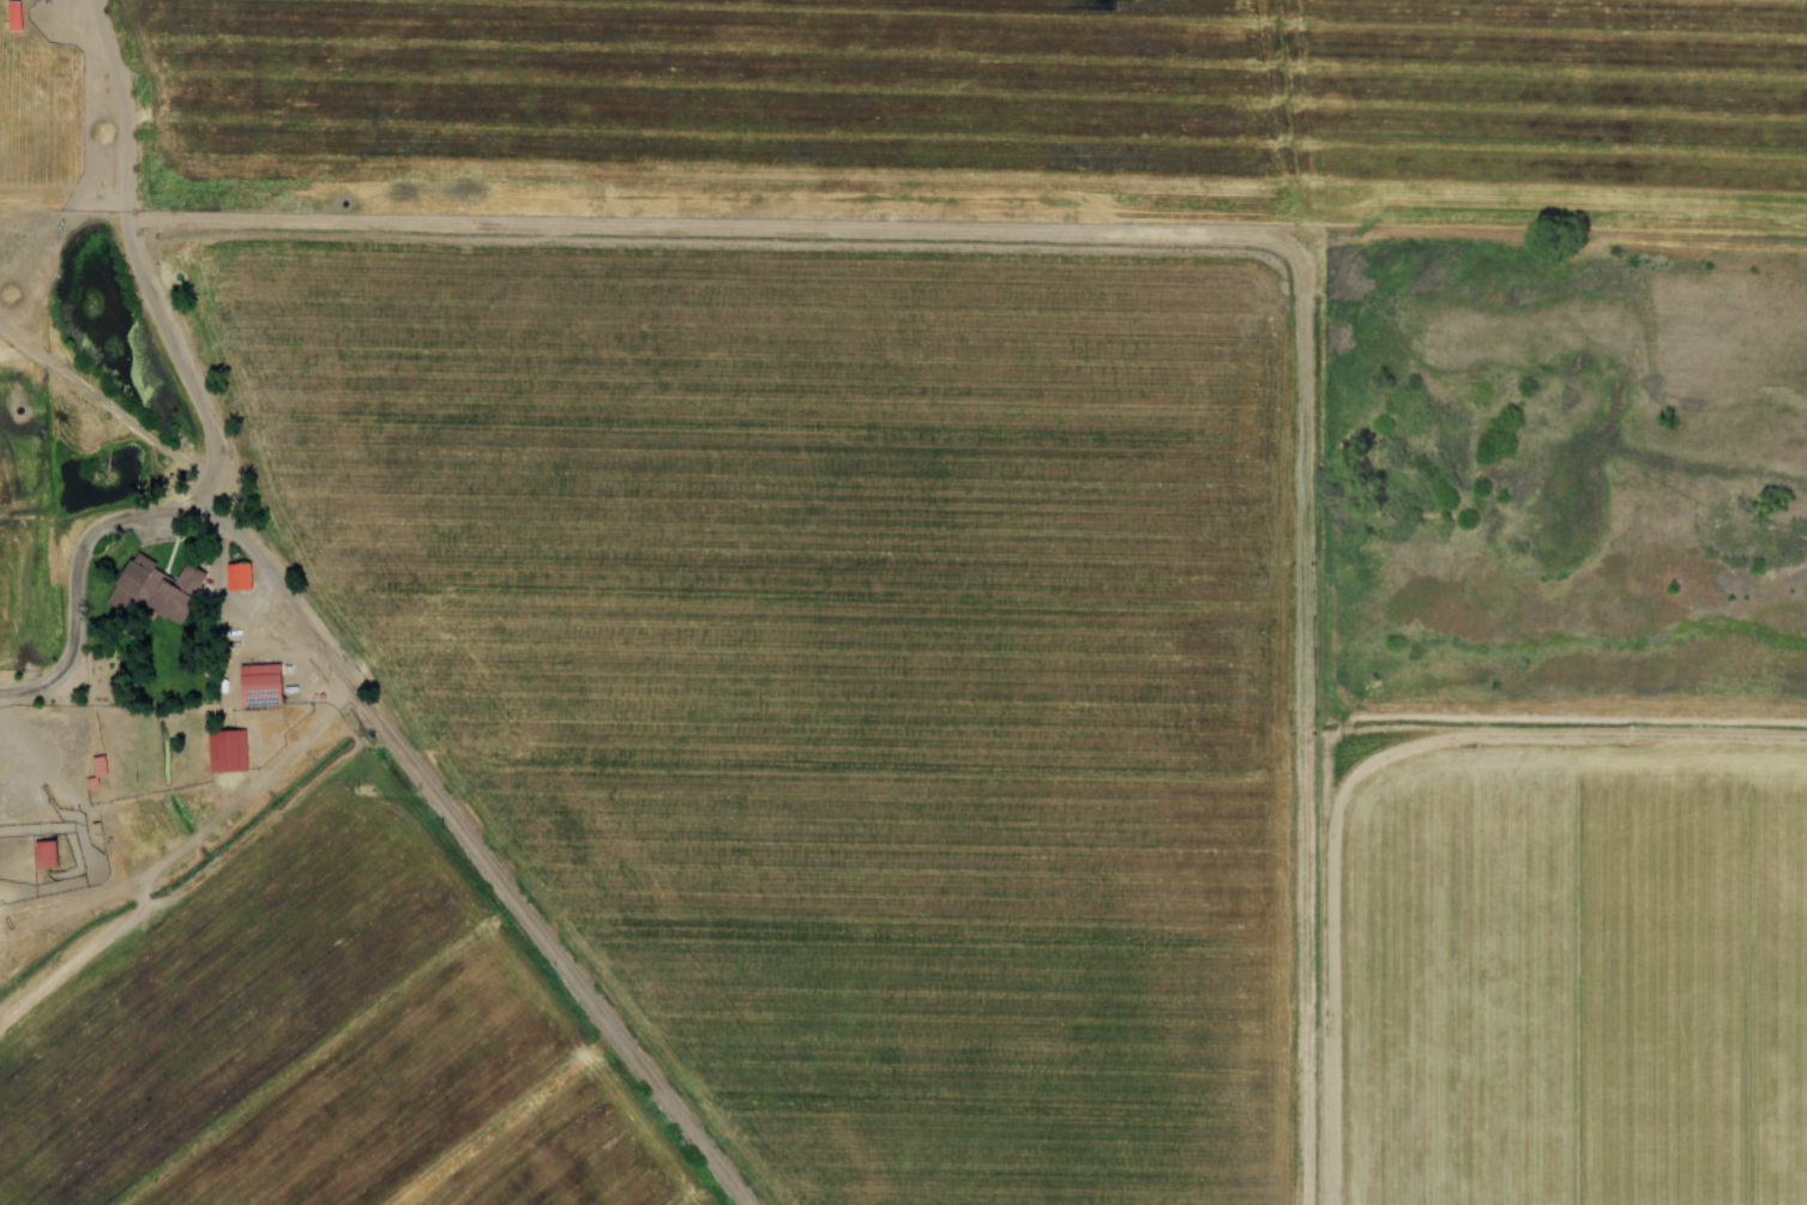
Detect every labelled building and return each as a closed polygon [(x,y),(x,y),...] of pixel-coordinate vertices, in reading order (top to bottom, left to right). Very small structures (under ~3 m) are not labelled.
[(227,590),(251,589),(250,563),(226,564),(227,590)]
